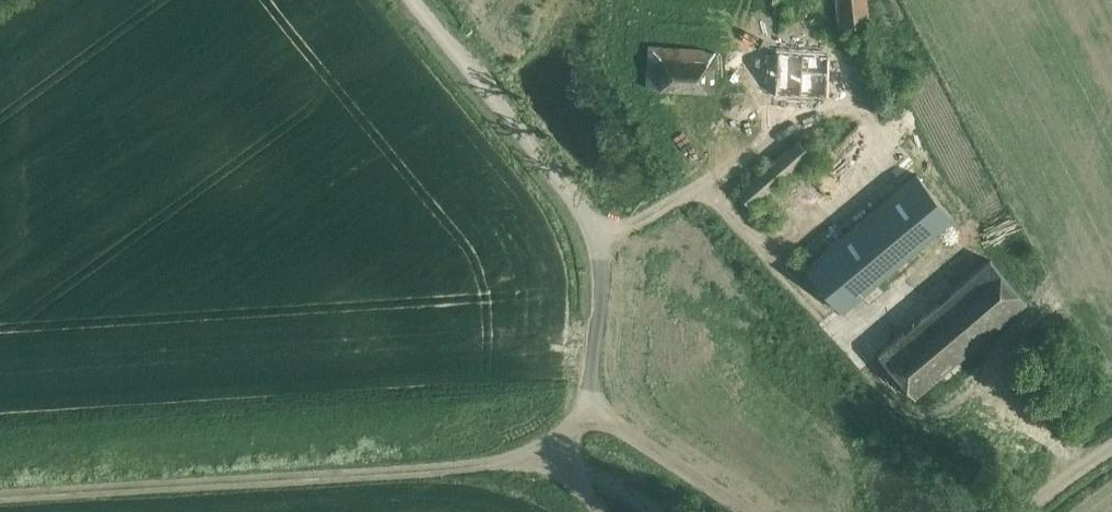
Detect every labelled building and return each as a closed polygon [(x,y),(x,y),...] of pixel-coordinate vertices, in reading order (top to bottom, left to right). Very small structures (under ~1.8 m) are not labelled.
[(864,23),(868,23),(865,0),(835,0),(838,26),(864,23)] [(711,90),(713,48),(647,44),(645,86),(711,90)] [(825,97),(827,56),(776,53),(773,94),(825,97)] [(746,206),(808,152),(796,139),(735,193),(746,206)] [(840,312),(952,217),(914,173),(803,268),(840,312)] [(914,398),(1026,303),(989,259),(877,354),(914,398)]
